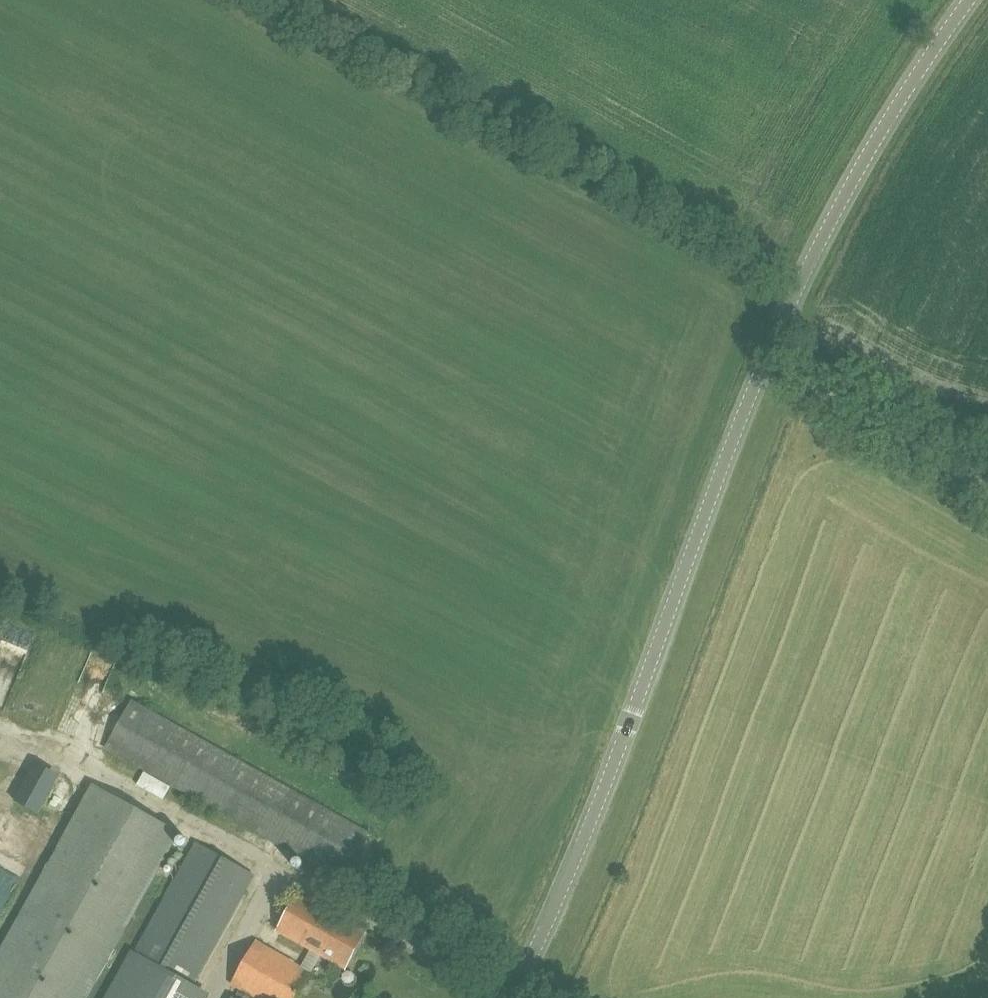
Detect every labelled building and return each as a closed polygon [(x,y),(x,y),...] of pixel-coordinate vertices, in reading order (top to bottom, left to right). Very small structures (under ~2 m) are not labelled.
[(340,880),(367,830),(133,700),(105,749),(340,880)] [(92,786),(0,953),(0,997),(88,997),(179,834),(92,786)] [(133,953),(135,954),(110,997),(187,997),(194,986),(195,987),(198,981),(256,876),(194,841),(133,953)] [(366,934),(298,895),(278,930),(311,949),(301,966),(256,941),(232,984),(256,997),(295,997),(310,971),(320,954),(346,969),(366,934)]
